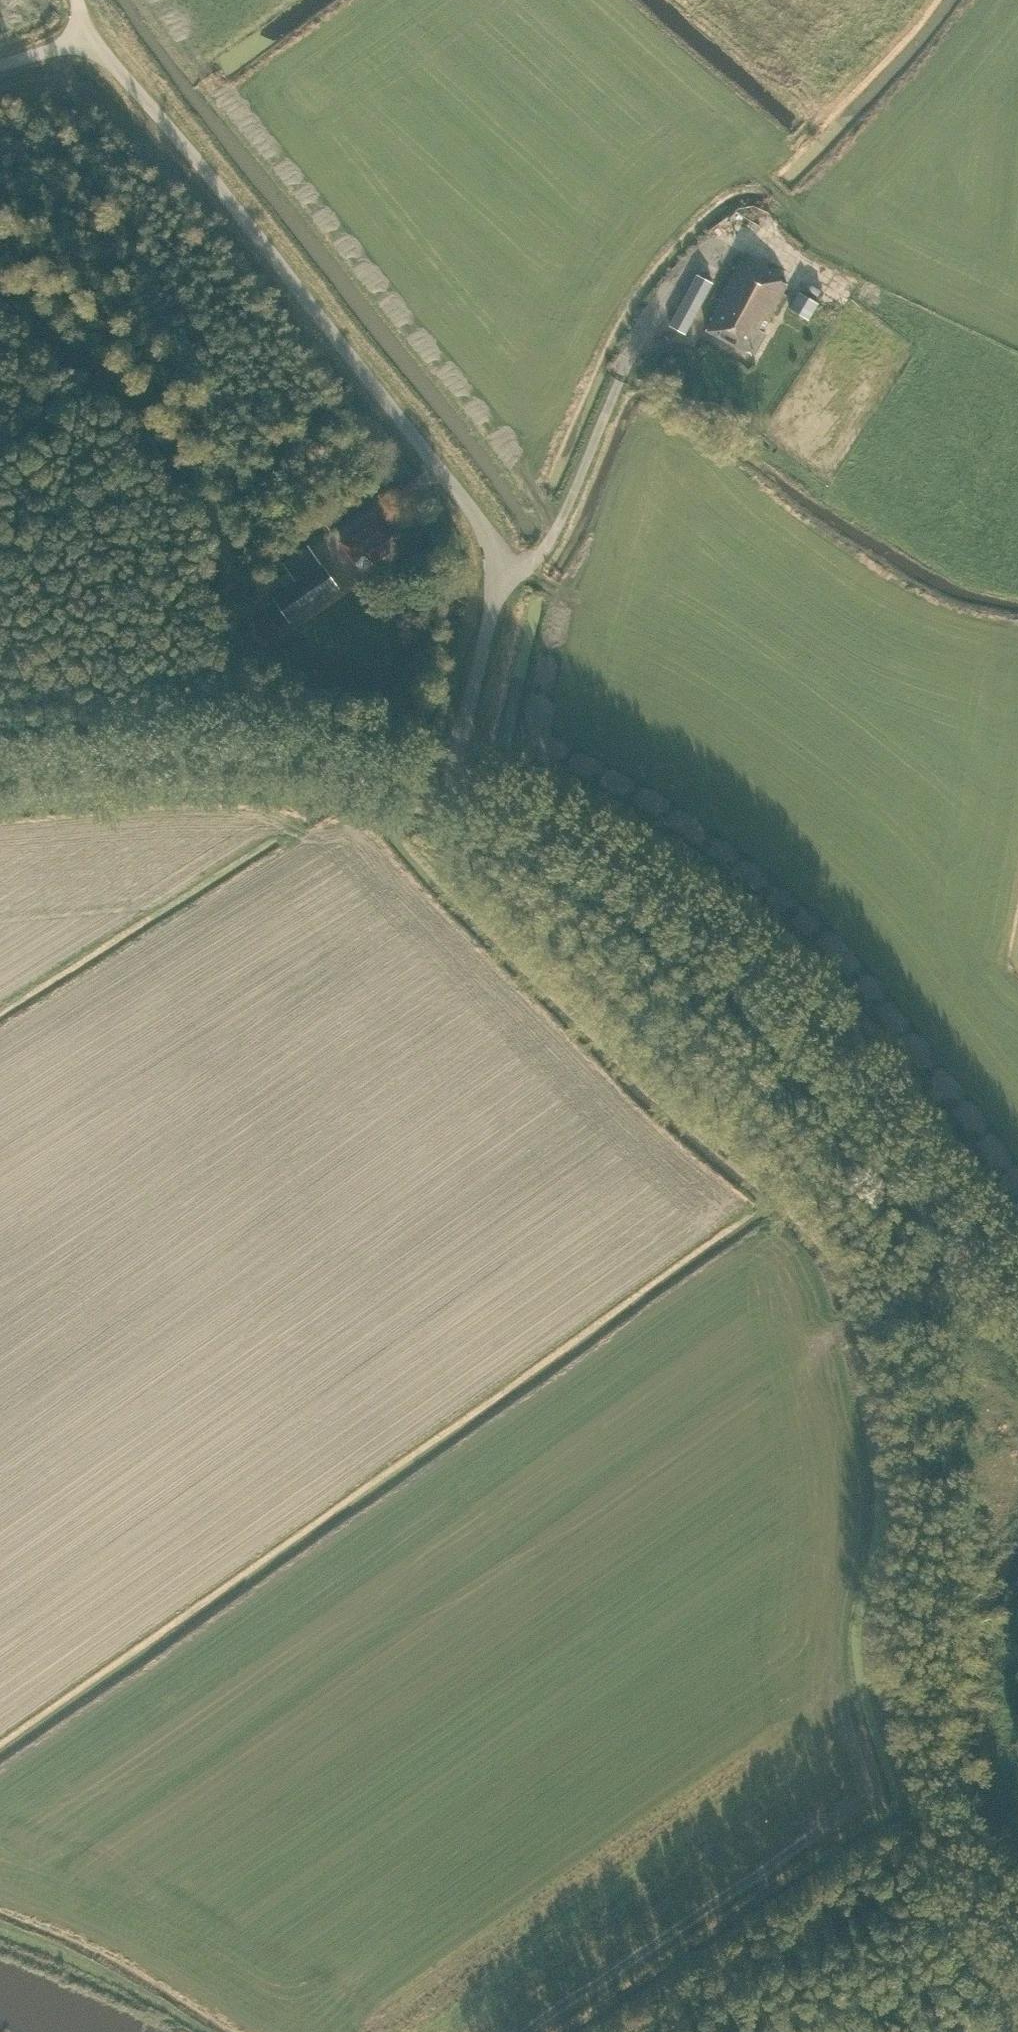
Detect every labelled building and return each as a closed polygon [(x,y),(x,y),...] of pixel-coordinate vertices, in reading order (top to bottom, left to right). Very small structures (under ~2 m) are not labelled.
[(766,333),(758,329),(765,318),(768,320),(787,285),(741,259),(720,300),(722,302),(707,330),(746,352),(748,349),(755,353),(766,333)] [(671,306),(664,320),(685,332),(711,284),(696,275),(678,310),(671,306)] [(809,320),(819,303),(800,292),(790,309),(809,320)] [(342,543),(355,562),(358,565),(359,566),(360,567),(362,568),(364,568),(366,568),(367,567),(369,567),(389,553),(382,543),(402,530),(389,511),(342,543)] [(281,627),(339,588),(323,564),(323,565),(308,545),(283,563),(289,571),(277,579),(269,598),(271,601),(266,605),(281,627)]
